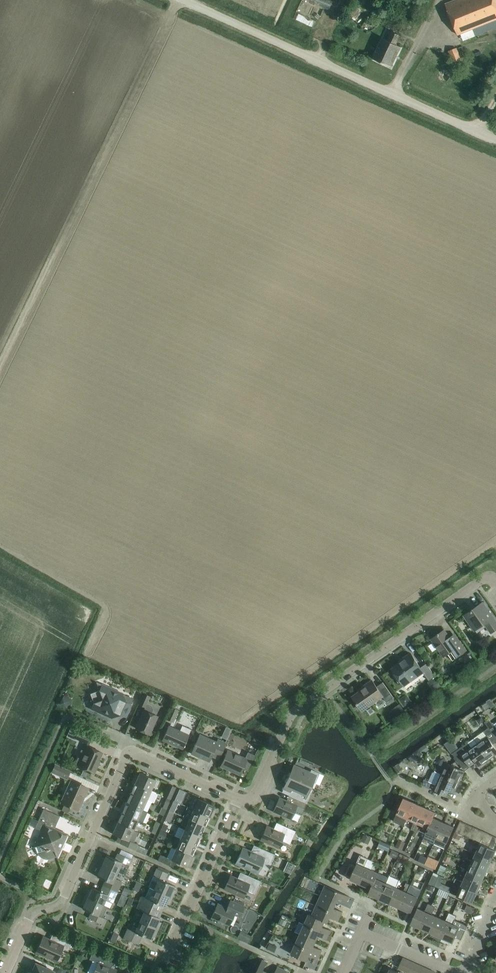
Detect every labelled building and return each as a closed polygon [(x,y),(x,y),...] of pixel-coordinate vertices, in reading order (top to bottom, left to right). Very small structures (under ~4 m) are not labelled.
[(466,30),(495,18),(495,2),(495,0),(454,0),(445,4),(457,34),(466,30)] [(396,44),(400,34),(392,30),(387,40),(383,37),(373,58),(391,67),(401,46),(396,44)] [(460,57),(471,55),(468,43),(458,45),(460,57)] [(454,62),(460,59),(456,48),(449,50),(454,62)] [(495,620),(483,602),(464,615),(474,630),(484,623),(487,627),(491,632),(495,629),(495,621),(495,620)] [(451,625),(446,630),(453,637),(458,633),(451,625)] [(455,644),(444,629),(439,633),(438,633),(431,638),(433,642),(428,645),(432,651),(437,648),(443,657),(448,654),(452,660),(466,650),(460,641),(455,644)] [(420,667),(410,653),(402,658),(403,660),(392,668),(398,676),(404,685),(423,672),(429,680),(435,676),(426,663),(420,667)] [(376,686),(372,680),(365,685),(366,686),(352,696),(362,710),(382,696),(386,702),(393,697),(388,690),(383,682),(376,686)] [(125,717),(133,698),(96,682),(98,690),(89,693),(93,703),(91,708),(105,714),(113,711),(125,717)] [(139,719),(135,728),(149,734),(153,725),(157,716),(151,713),(152,710),(151,705),(146,703),(149,696),(143,693),(138,704),(144,707),(143,710),(144,710),(139,719)] [(68,708),(70,704),(72,700),(64,695),(60,704),(65,707),(65,706),(68,708)] [(172,722),(177,710),(171,707),(166,719),(172,722)] [(493,723),(489,719),(485,722),(485,723),(495,738),(495,721),(493,723)] [(495,754),(495,749),(491,741),(495,738),(485,723),(481,726),(484,730),(473,738),(477,743),(489,759),(495,754)] [(189,734),(191,728),(183,724),(180,731),(168,725),(162,739),(183,749),(189,735),(189,734)] [(88,744),(91,737),(79,731),(75,738),(88,744)] [(216,742),(199,734),(192,751),(204,756),(203,758),(209,761),(211,755),(218,758),(225,743),(217,739),(216,742)] [(432,740),(426,745),(430,750),(436,746),(432,740)] [(468,742),(457,749),(465,760),(469,767),(476,762),(479,766),(489,759),(477,743),(471,747),(468,742)] [(422,755),(429,750),(425,744),(418,749),(422,755)] [(94,774),(98,764),(96,764),(102,752),(87,745),(82,754),(77,766),(89,772),(91,773),(94,774)] [(457,749),(452,753),(459,764),(465,760),(457,749)] [(244,758),(227,750),(220,766),(239,774),(242,768),(248,771),(255,755),(247,751),(244,758)] [(446,762),(441,773),(459,781),(464,771),(446,762)] [(66,778),(69,771),(55,764),(51,771),(66,778)] [(310,771),(294,764),(293,766),(284,786),(292,790),(289,795),(293,797),(306,803),(309,797),(306,796),(313,780),(315,781),(319,773),(311,769),(310,771)] [(454,792),(459,781),(441,773),(435,771),(430,782),(424,779),(421,784),(444,794),(446,789),(454,792)] [(155,779),(140,772),(138,776),(135,774),(132,782),(134,783),(150,790),(155,779)] [(83,796),(87,787),(71,780),(61,802),(77,809),(81,802),(80,801),(83,796)] [(150,790),(134,783),(130,793),(146,800),(146,799),(152,802),(156,792),(150,790)] [(170,798),(171,796),(175,787),(168,783),(164,792),(163,795),(170,798)] [(181,803),(183,800),(186,792),(179,788),(175,797),(174,800),(181,803)] [(141,810),(146,800),(130,793),(126,803),(141,810)] [(306,803),(293,797),(289,795),(287,801),(279,797),(273,811),(290,819),(293,812),(301,815),(306,803)] [(211,817),(215,810),(212,809),(214,805),(198,798),(193,809),(209,816),(211,817)] [(407,818),(414,802),(403,798),(400,805),(396,803),(393,811),(397,813),(393,821),(404,826),(407,818)] [(173,800),(169,810),(174,812),(178,802),(173,800)] [(414,831),(425,807),(414,802),(407,818),(414,821),(411,829),(414,831)] [(126,803),(121,813),(137,819),(143,822),(147,812),(141,810),(126,803)] [(428,827),(433,817),(436,812),(425,807),(414,831),(418,832),(419,830),(425,833),(428,827)] [(57,856),(65,836),(64,833),(54,829),(60,816),(43,808),(34,828),(41,831),(38,837),(35,846),(30,848),(30,849),(35,847),(37,852),(38,854),(39,855),(40,856),(41,857),(43,858),(44,858),(45,859),(47,859),(48,859),(50,859),(51,858),(56,856),(58,861),(59,861),(57,856)] [(205,826),(209,816),(193,809),(189,819),(205,826)] [(133,829),(137,819),(121,813),(117,822),(133,829)] [(434,843),(443,822),(433,817),(428,827),(425,833),(423,839),(430,842),(429,844),(433,846),(434,843)] [(200,836),(205,826),(189,819),(185,829),(200,836)] [(461,834),(466,823),(460,820),(456,830),(455,832),(461,834)] [(135,850),(137,843),(133,841),(138,832),(133,829),(117,822),(115,821),(111,829),(114,830),(112,833),(122,838),(120,843),(135,850)] [(445,848),(447,842),(450,836),(454,827),(443,822),(434,843),(445,848)] [(466,837),(471,826),(466,823),(461,834),(466,837)] [(289,844),(295,831),(291,829),(281,825),(278,831),(266,826),(260,839),(277,847),(281,840),(289,844)] [(472,839),(477,828),(471,826),(466,837),(472,839)] [(477,842),(482,830),(477,828),(472,839),(473,839),(477,842)] [(196,846),(200,836),(185,829),(180,839),(196,846)] [(167,833),(160,830),(157,837),(164,840),(167,833)] [(313,838),(317,835),(313,830),(309,833),(313,838)] [(483,844),(488,833),(482,830),(477,842),(483,844)] [(489,847),(494,835),(488,833),(483,844),(489,847)] [(391,853),(396,843),(387,838),(382,848),(391,853)] [(191,855),(192,855),(196,846),(180,839),(176,849),(191,855)] [(483,844),(477,842),(473,839),(471,843),(478,846),(475,853),(491,860),(495,850),(494,849),(489,847),(483,844)] [(402,849),(405,843),(398,840),(396,846),(402,849)] [(415,855),(420,845),(416,844),(411,854),(415,855)] [(176,849),(171,847),(167,857),(160,854),(158,860),(174,867),(177,862),(186,866),(188,863),(191,864),(194,856),(192,855),(191,855),(176,849)] [(258,855),(242,847),(235,863),(257,873),(263,875),(265,874),(268,868),(274,854),(261,848),(258,855)] [(132,859),(127,857),(117,853),(115,859),(106,855),(105,858),(102,857),(99,864),(117,872),(119,867),(127,870),(132,859)] [(486,871),(491,860),(475,853),(472,861),(465,857),(463,861),(486,871)] [(371,860),(367,858),(360,855),(356,866),(350,863),(345,874),(351,877),(350,879),(360,883),(371,860)] [(435,868),(438,863),(427,858),(425,864),(435,868)] [(376,878),(379,873),(371,869),(374,862),(371,860),(360,883),(371,888),(376,878)] [(481,882),(486,871),(463,861),(461,864),(469,868),(466,875),(481,882)] [(117,892),(121,881),(114,878),(117,872),(99,864),(95,872),(98,873),(97,876),(105,880),(103,885),(117,892)] [(442,874),(446,866),(441,864),(437,872),(442,874)] [(149,887),(172,897),(175,890),(172,888),(174,885),(164,881),(168,873),(156,868),(148,886),(149,887)] [(371,888),(368,893),(379,898),(389,877),(379,873),(376,878),(371,888)] [(260,881),(254,878),(245,874),(242,881),(230,875),(224,889),(243,897),(246,890),(254,894),(260,881)] [(434,886),(438,877),(433,874),(428,883),(434,886)] [(390,903),(397,887),(400,880),(390,875),(389,877),(379,898),(390,903)] [(481,882),(466,875),(463,882),(455,878),(454,882),(477,892),(481,882)] [(472,903),(477,892),(454,882),(452,885),(460,888),(456,896),(463,899),(472,903)] [(400,908),(411,884),(407,883),(404,890),(397,887),(390,903),(400,908)] [(411,912),(415,903),(421,889),(411,884),(400,908),(411,912)] [(447,884),(440,901),(435,899),(434,903),(447,909),(448,906),(454,908),(458,897),(454,895),(456,888),(447,884)] [(88,889),(84,897),(102,905),(105,899),(112,902),(117,892),(103,885),(100,891),(92,887),(90,890),(88,889)] [(347,901),(349,896),(325,885),(321,895),(336,902),(338,897),(347,901)] [(169,904),(172,897),(149,887),(145,898),(142,896),(139,902),(161,912),(164,906),(164,907),(166,903),(169,904)] [(340,916),(342,911),(334,907),(336,902),(321,895),(316,905),(340,916)] [(84,897),(81,904),(84,905),(82,908),(91,912),(88,918),(102,924),(105,918),(102,917),(104,912),(107,907),(102,905),(84,897)] [(246,908),(244,907),(244,906),(230,900),(227,907),(217,903),(211,917),(229,925),(234,914),(242,918),(246,908)] [(161,912),(139,902),(136,907),(144,911),(139,921),(157,929),(161,922),(158,921),(160,917),(159,917),(161,912)] [(472,909),(480,913),(483,905),(475,902),(472,909)] [(410,923),(422,928),(432,905),(429,903),(425,911),(417,908),(410,923)] [(338,920),(340,916),(316,905),(312,915),(324,921),(327,922),(329,917),(338,920)] [(435,906),(432,905),(422,928),(433,933),(439,918),(432,914),(435,906)] [(250,922),(258,926),(264,910),(256,907),(250,922)] [(443,938),(453,914),(449,912),(445,920),(439,918),(433,933),(443,938)] [(328,934),(330,930),(322,926),(324,921),(312,915),(309,914),(305,924),(328,934)] [(443,938),(442,940),(450,943),(450,941),(453,942),(455,937),(461,939),(467,925),(454,919),(456,915),(453,914),(443,938)] [(127,928),(123,937),(137,944),(142,935),(150,939),(151,936),(154,937),(157,929),(139,921),(137,926),(133,925),(130,930),(127,928)] [(326,939),(328,934),(305,924),(299,921),(295,931),(300,934),(315,941),(318,935),(326,939)] [(247,943),(251,937),(240,931),(237,938),(247,943)] [(319,954),(322,949),(313,946),(315,941),(300,934),(296,944),(319,954)] [(58,943),(43,936),(36,952),(56,961),(62,948),(68,951),(72,943),(61,938),(58,943)] [(317,959),(319,954),(296,944),(295,946),(291,954),(306,960),(309,955),(317,959)] [(116,970),(103,964),(106,958),(92,952),(89,959),(97,963),(93,972),(114,972),(116,970)] [(403,970),(408,959),(403,957),(398,968),(403,970)] [(414,962),(408,959),(403,970),(409,972),(414,962)] [(268,972),(263,970),(267,962),(262,960),(256,972),(268,972)] [(54,971),(34,962),(31,968),(32,969),(31,972),(30,972),(29,971),(28,972),(27,972),(53,972),(54,971)] [(414,962),(409,972),(415,972),(419,964),(414,962)] [(415,972),(422,972),(425,967),(419,964),(415,972)]
